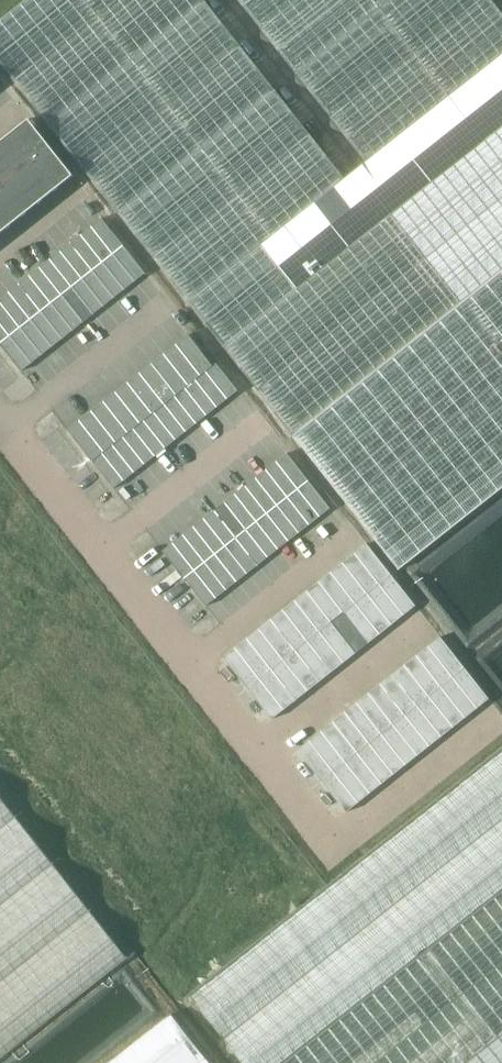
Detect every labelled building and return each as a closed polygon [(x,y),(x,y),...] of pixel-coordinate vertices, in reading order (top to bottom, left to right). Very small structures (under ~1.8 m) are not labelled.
[(492,0),(239,0),(366,162),(345,179),(205,0),(26,0),(0,21),(0,62),(47,122),(294,435),(401,565),(501,486),(501,12),(492,0)] [(74,176),(29,119),(0,142),(0,234),(74,176)] [(106,224),(102,218),(101,219),(91,226),(113,254),(123,246),(106,224)] [(113,254),(91,226),(81,234),(103,262),(113,254)] [(103,262),(81,234),(71,243),(92,270),(103,262)] [(92,270),(71,243),(60,251),(82,278),(92,270)] [(145,273),(123,246),(113,254),(135,281),(145,273)] [(82,278),(60,251),(50,259),(72,287),(82,278)] [(135,281),(113,254),(103,262),(125,290),(135,281)] [(72,287),(50,259),(40,267),(61,295),(72,287)] [(125,290),(103,262),(92,270),(114,298),(125,290)] [(61,295),(40,267),(29,275),(51,303),(61,295)] [(114,298),(92,270),(82,278),(104,306),(114,298)] [(51,303),(29,275),(19,284),(41,311),(51,303)] [(104,306),(82,278),(72,287),(94,314),(104,306)] [(41,311),(19,284),(9,292),(30,319),(41,311)] [(94,314),(72,287),(61,295),(83,322),(94,314)] [(9,292),(0,299),(0,302),(20,327),(30,319),(9,292)] [(83,322),(61,295),(51,303),(73,330),(83,322)] [(0,302),(0,323),(10,336),(20,327),(0,302)] [(73,330),(51,303),(41,311),(63,339),(73,330)] [(63,339),(41,311),(30,319),(52,347),(63,339)] [(52,347),(30,319),(20,327),(42,355),(52,347)] [(0,323),(0,343),(10,336),(0,323)] [(42,355),(20,327),(10,336),(32,363),(42,355)] [(213,366),(188,335),(176,344),(201,375),(206,371),(213,366)] [(10,336),(0,343),(0,344),(21,371),(32,363),(10,336)] [(201,375),(176,344),(164,354),(189,385),(195,379),(201,375)] [(189,385),(164,354),(152,363),(176,394),(185,388),(189,385)] [(176,394),(152,363),(140,373),(164,404),(175,396),(176,394)] [(216,363),(213,366),(206,371),(228,399),(238,391),(216,363)] [(228,399),(206,371),(201,375),(195,379),(217,407),(228,399)] [(164,404),(140,373),(128,382),(152,413),(154,412),(164,404)] [(217,407),(195,379),(189,385),(185,388),(207,415),(217,407)] [(152,413),(128,382),(116,392),(140,423),(144,420),(152,413)] [(207,415),(185,388),(176,394),(175,396),(197,423),(207,415)] [(140,423),(116,392),(104,401),(128,433),(133,428),(140,423)] [(197,423),(175,396),(164,404),(186,432),(197,423)] [(128,433),(104,401),(92,411),(116,442),(123,437),(128,433)] [(186,432),(164,404),(154,412),(176,440),(186,432)] [(116,442),(92,411),(80,421),(104,452),(113,445),(116,442)] [(176,440),(154,412),(152,413),(144,420),(165,448),(176,440)] [(165,448),(144,420),(140,423),(133,428),(155,456),(165,448)] [(102,453),(104,452),(80,421),(68,430),(92,461),(102,453)] [(155,456),(133,428),(128,433),(123,437),(145,464),(155,456)] [(145,464),(123,437),(116,442),(113,445),(134,472),(145,464)] [(134,472),(113,445),(104,452),(102,453),(124,481),(134,472)] [(124,481),(102,453),(92,461),(114,489),(124,481)] [(298,489),(309,480),(287,453),(277,461),(298,489)] [(298,489),(277,461),(266,469),(288,497),(298,489)] [(288,497),(266,469),(256,477),(278,505),(288,497)] [(278,505),(256,477),(246,486),(267,513),(278,505)] [(330,508),(309,480),(298,489),(320,516),(330,508)] [(267,513),(246,486),(235,494),(257,521),(267,513)] [(320,516),(298,489),(288,497),(310,524),(320,516)] [(257,521),(235,494),(225,502),(247,529),(257,521)] [(310,524),(288,497),(278,505),(299,533),(310,524)] [(247,529),(225,502),(215,510),(236,538),(247,529)] [(299,533),(278,505),(267,513),(289,541),(299,533)] [(236,538),(215,510),(204,518),(226,546),(236,538)] [(289,541),(267,513),(257,521),(279,549),(289,541)] [(226,546),(204,518),(194,526),(216,554),(226,546)] [(279,549),(257,521),(247,529),(268,557),(279,549)] [(216,554),(194,526),(183,535),(205,562),(216,554)] [(268,557),(247,529),(236,538),(258,565),(268,557)] [(205,562),(183,535),(173,543),(195,570),(205,562)] [(258,565),(236,538),(226,546),(248,573),(258,565)] [(195,570),(173,543),(163,551),(185,579),(195,570)] [(364,545),(352,554),(377,585),(389,576),(364,545)] [(248,573),(226,546),(216,554),(237,582),(248,573)] [(237,582),(216,554),(205,562),(227,590),(237,582)] [(377,585),(352,554),(340,564),(365,595),(377,585)] [(227,590),(205,562),(195,570),(217,598),(227,590)] [(365,595),(340,564),(328,573),(353,604),(365,595)] [(217,598),(195,570),(185,579),(206,606),(217,598)] [(353,604),(328,573),(316,583),(341,614),(353,604)] [(413,607),(389,576),(377,585),(401,617),(413,607)] [(341,614),(316,583),(304,592),(329,623),(341,614)] [(401,617),(377,585),(365,595),(389,626),(401,617)] [(329,623),(304,592),(292,602),(317,633),(329,623)] [(389,626),(365,595),(353,604),(377,636),(389,626)] [(317,633),(292,602),(280,611),(304,642),(317,633)] [(377,636),(353,604),(341,614),(365,645),(377,636)] [(304,642),(280,611),(268,621),(292,652),(304,642)] [(365,645),(341,614),(329,623),(353,654),(365,645)] [(292,652),(268,621),(256,630),(280,661),(292,652)] [(353,654),(329,623),(317,633),(341,664),(353,654)] [(280,661),(256,630),(244,639),(268,671),(280,661)] [(341,664),(317,633),(304,642),(329,673),(341,664)] [(462,670),(437,638),(425,648),(450,679),(462,670)] [(268,671),(244,639),(232,649),(256,680),(268,671)] [(329,673),(304,642),(292,652),(317,683),(329,673)] [(450,679),(425,648),(413,657),(438,688),(450,679)] [(256,680),(232,649),(220,658),(244,690),(256,680)] [(317,683),(292,652),(280,661),(305,692),(317,683)] [(438,688),(413,657),(401,667),(426,698),(438,688)] [(305,692),(280,661),(268,671),(293,702),(305,692)] [(426,698),(401,667),(389,676),(414,707),(426,698)] [(486,701),(462,670),(450,679),(474,710),(486,701)] [(293,702),(268,671),(256,680),(281,711),(293,702)] [(414,707),(389,676),(377,686),(402,717),(414,707)] [(474,710),(450,679),(438,688),(462,720),(474,710)] [(281,711),(256,680),(244,690),(269,721),(281,711)] [(402,717),(377,686),(365,695),(390,726),(402,717)] [(462,720),(438,688),(426,698),(450,729),(462,720)] [(390,726),(365,695),(353,705),(378,736),(390,726)] [(450,729),(426,698),(414,707),(438,738),(450,729)] [(378,736),(353,705),(341,714),(366,745),(378,736)] [(438,738),(414,707),(402,717),(426,748),(438,738)] [(366,745),(341,714),(329,723),(354,755),(366,745)] [(426,748),(402,717),(390,726),(414,757),(426,748)] [(354,755),(329,723),(317,733),(342,764),(354,755)] [(414,757),(390,726),(378,736),(402,767),(414,757)] [(342,764),(317,733),(305,742),(330,774),(342,764)] [(402,767),(378,736),(366,745),(390,776),(402,767)] [(330,774),(305,742),(293,752),(318,783),(330,774)] [(390,776),(366,745),(354,755),(378,786),(390,776)] [(189,995),(243,1062),(501,1062),(501,748),(189,995)] [(378,786),(354,755),(342,764),(366,795),(378,786)] [(366,795),(342,764),(330,774),(354,805),(366,795)] [(354,805),(330,774),(318,783),(342,814),(354,805)] [(128,959),(0,798),(0,1060),(128,959)] [(171,1014),(108,1062),(210,1062),(171,1014)]
